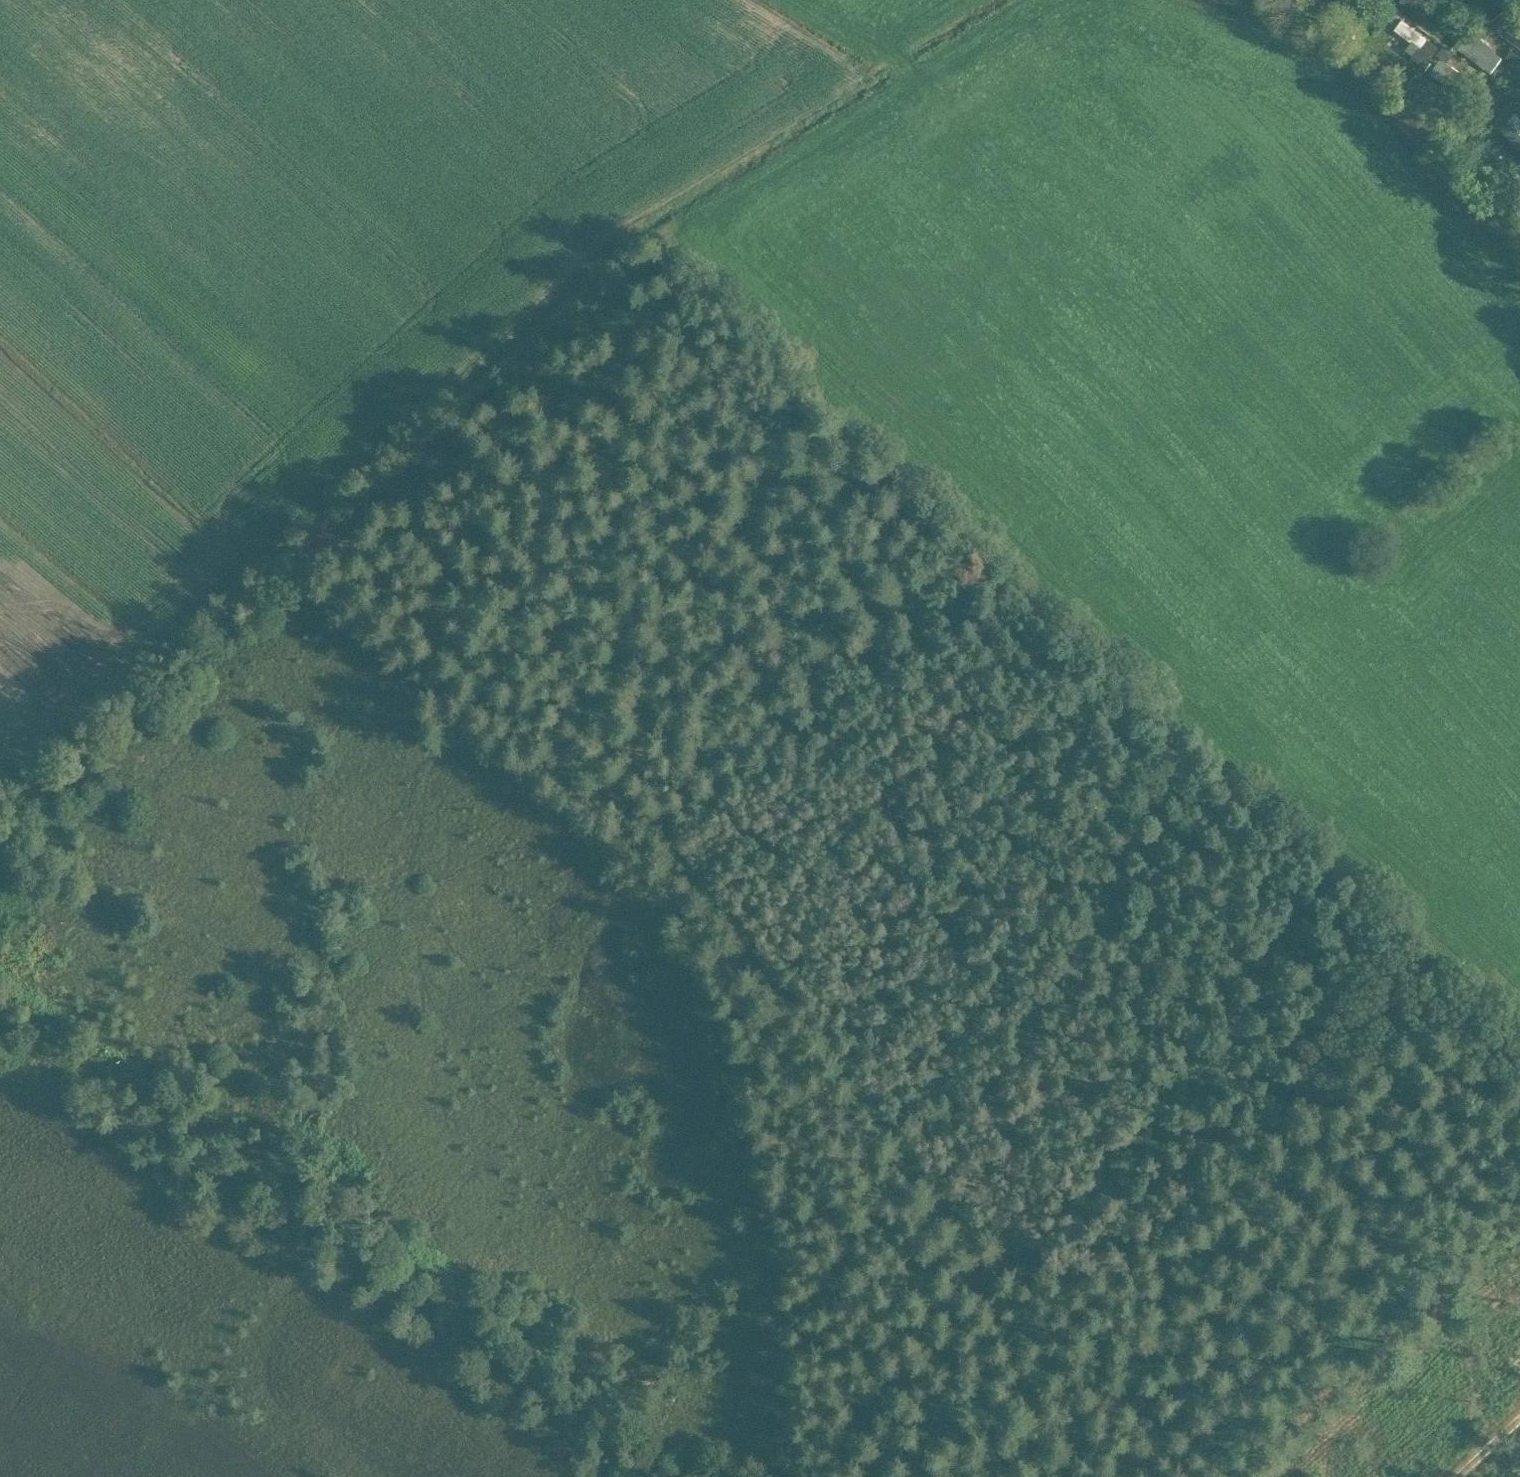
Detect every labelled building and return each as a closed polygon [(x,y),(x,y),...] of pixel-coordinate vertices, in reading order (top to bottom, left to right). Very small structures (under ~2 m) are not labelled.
[(1435,51),(1444,40),(1416,18),(1407,30),(1435,51)] [(1484,41),(1505,75),(1519,65),(1519,62),(1500,31),(1484,41)]
